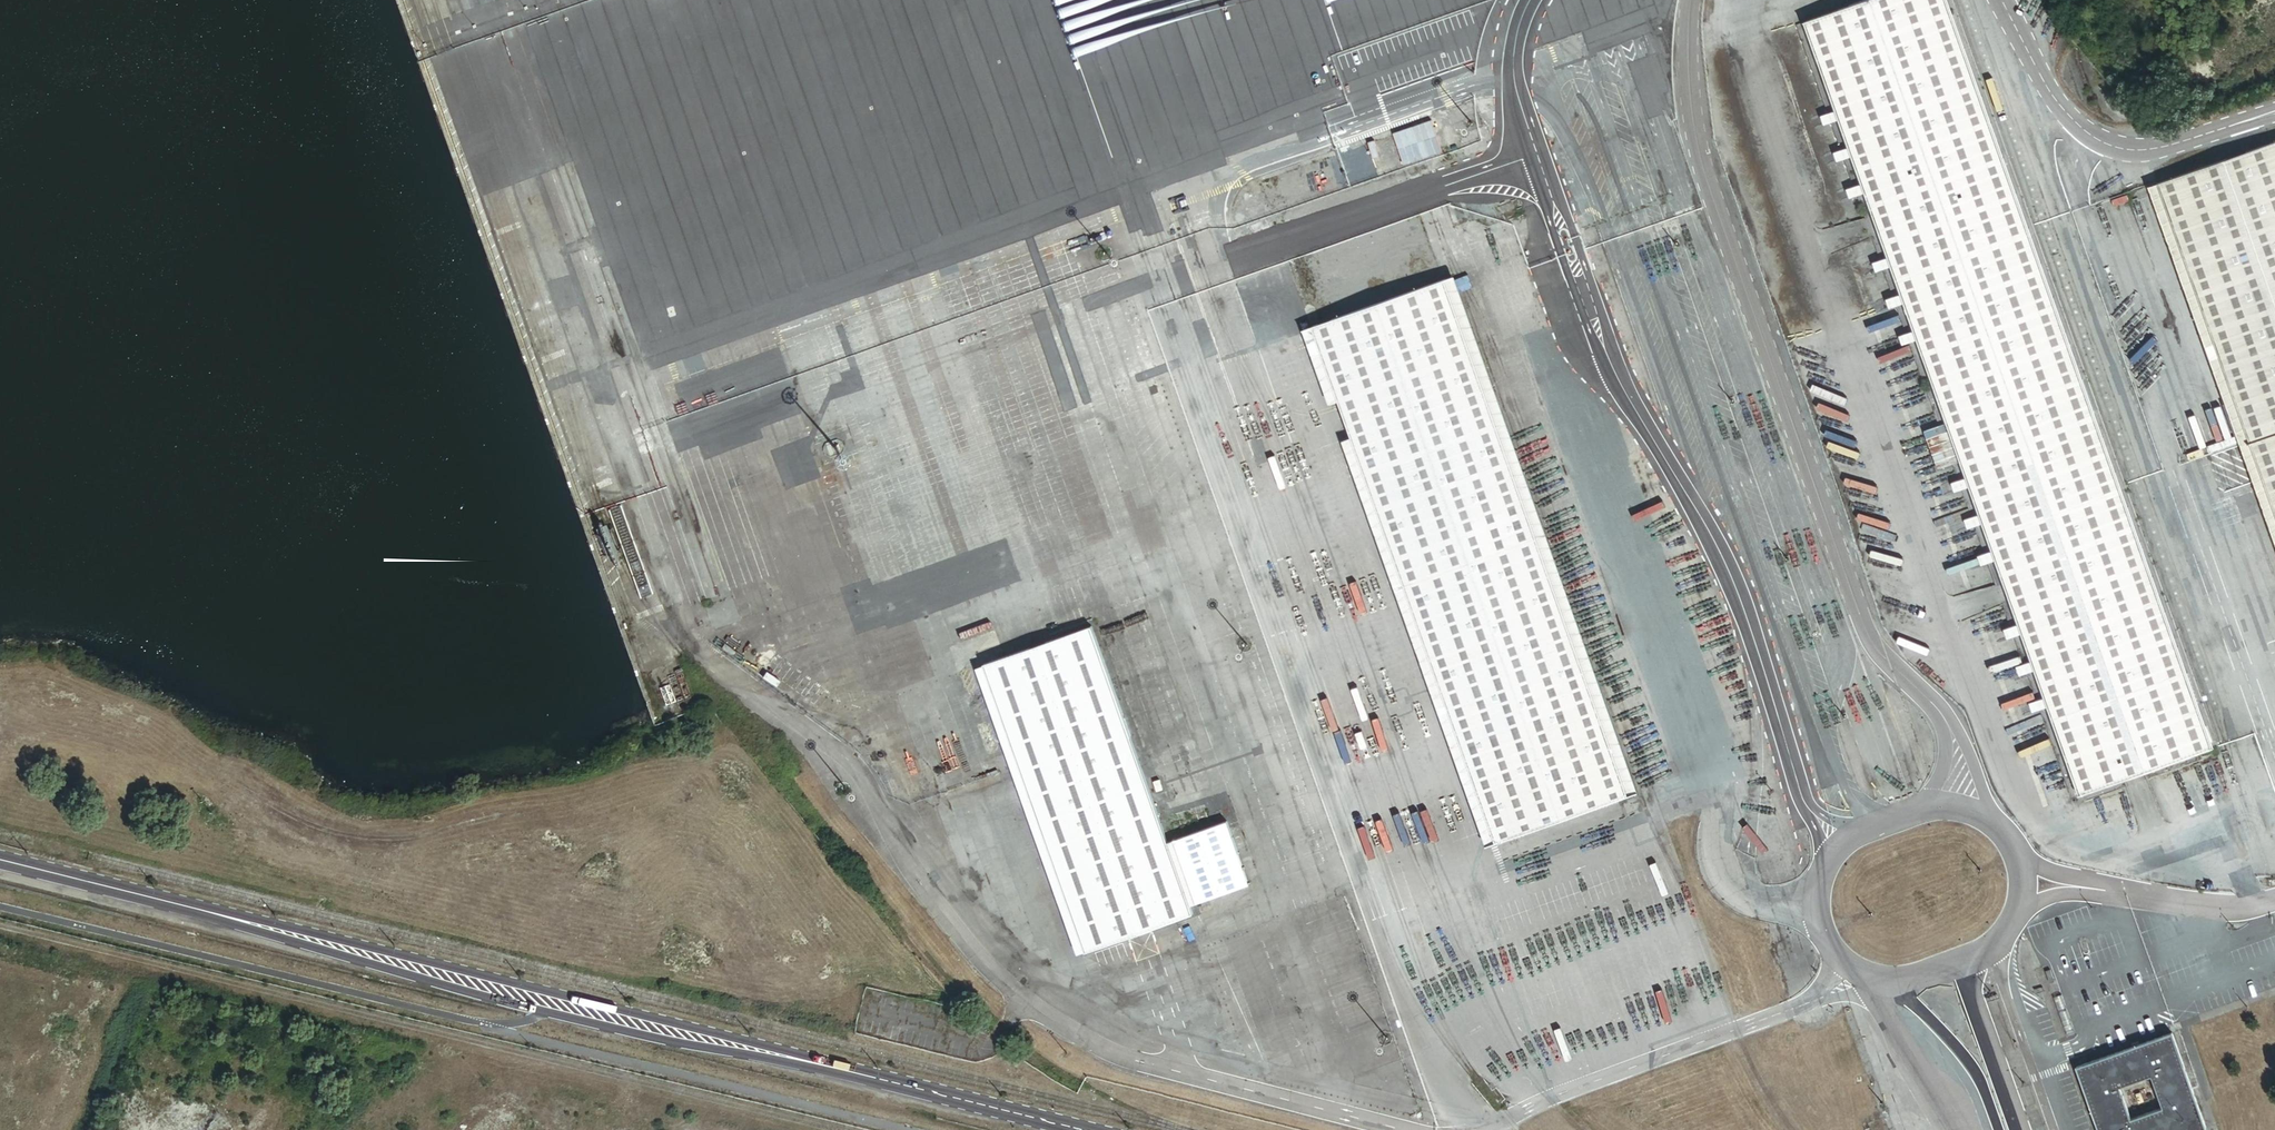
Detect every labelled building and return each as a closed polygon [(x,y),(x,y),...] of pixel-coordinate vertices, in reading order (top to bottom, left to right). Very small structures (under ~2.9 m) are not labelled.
[(1946,0),(1870,0),(1803,24),(2079,796),(2213,748),(1946,0)] [(2159,183),(2274,512),(2274,142),(2159,183)] [(1629,796),(1445,279),(1313,326),(1498,842),(1629,796)] [(1251,884),(1229,821),(1169,843),(1092,627),(984,665),(1087,952),(1194,914),(1191,905),(1251,884)] [(2077,1067),(2100,1129),(2205,1129),(2208,1129),(2173,1032),(2077,1067)]
